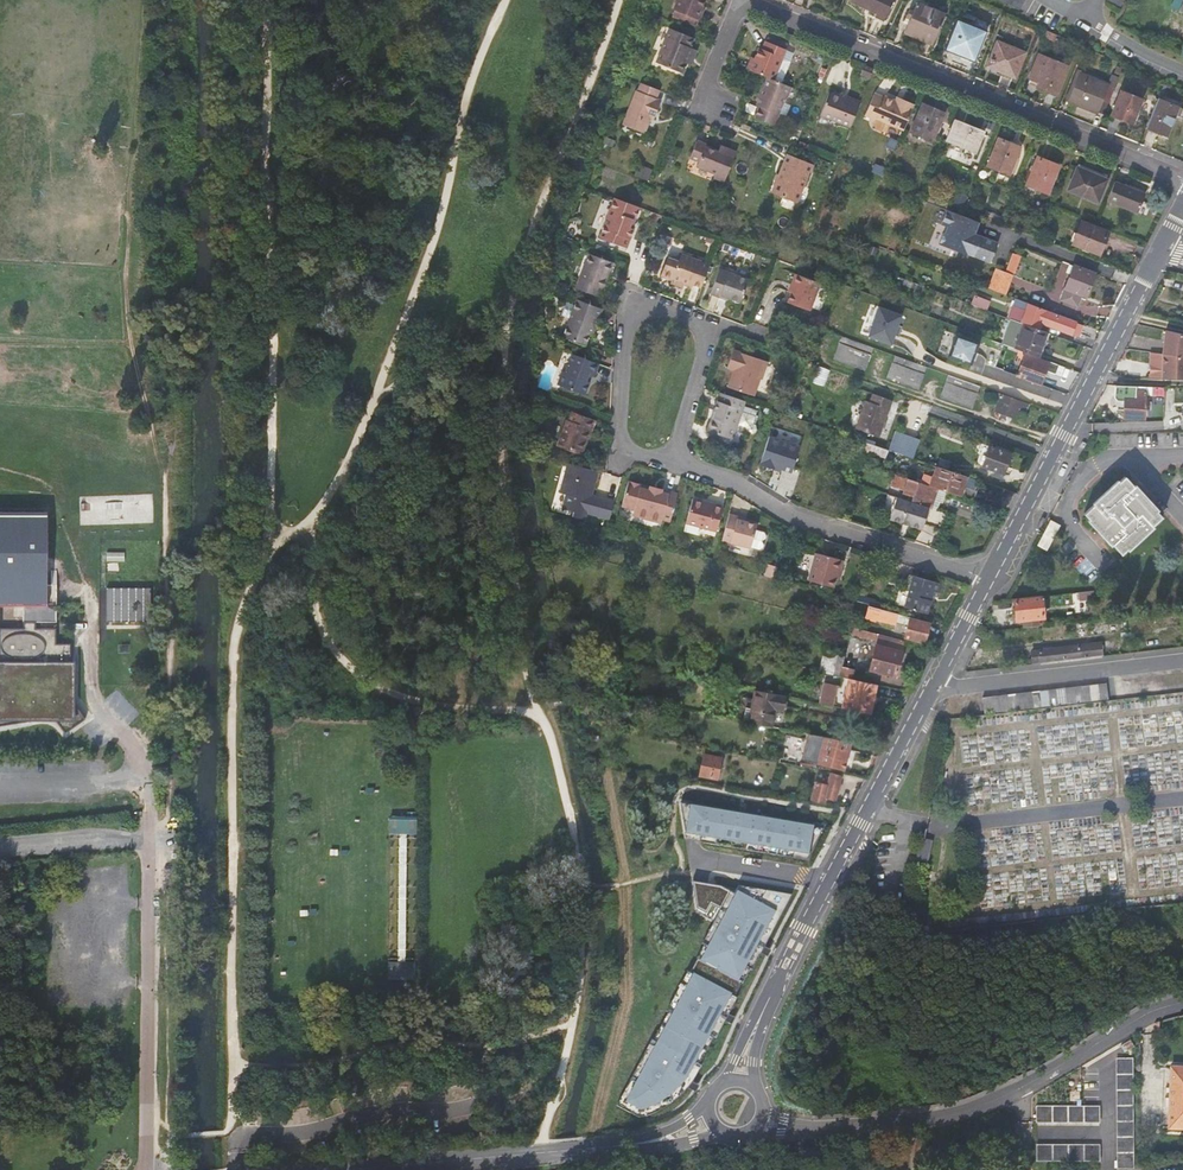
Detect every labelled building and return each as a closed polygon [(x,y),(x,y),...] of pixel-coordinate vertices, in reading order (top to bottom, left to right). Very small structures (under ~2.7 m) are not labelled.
[(703,21),(707,9),(705,9),(708,0),(681,0),(677,10),(703,21)] [(850,1),(875,13),(873,17),(882,22),(892,0),(851,0),(850,1)] [(1019,10),(1025,0),(1001,0),(1019,10)] [(918,2),(904,35),(932,47),(946,14),(918,2)] [(700,27),(703,21),(677,10),(674,17),(700,27)] [(958,21),(946,50),(974,61),(985,32),(958,21)] [(693,38),(670,28),(656,63),(682,73),(686,63),(691,49),(692,49),(689,48),(693,38)] [(758,48),(749,71),(767,78),(772,81),(785,50),(765,42),(762,50),(758,48)] [(1024,54),(997,43),(988,66),(1015,77),(1024,54)] [(696,51),(691,49),(686,63),(690,65),(696,51)] [(1070,67),(1041,55),(1029,83),(1058,95),(1070,67)] [(867,66),(863,65),(859,76),(869,80),(873,68),(867,66)] [(1065,99),(1103,116),(1107,107),(1114,92),(1120,78),(1114,76),(1110,87),(1081,75),(1083,71),(1078,69),(1065,99)] [(786,99),(791,88),(772,81),(767,78),(759,97),(763,99),(755,118),(773,126),(784,99),(786,99)] [(1120,95),(1114,92),(1107,107),(1114,109),(1111,117),(1132,125),(1143,98),(1122,90),(1120,95)] [(661,102),(636,91),(622,125),(642,134),(649,118),(653,120),(661,102)] [(885,97),(875,93),(865,116),(875,119),(875,118),(903,130),(913,109),(914,105),(897,97),(895,100),(885,96),(885,97)] [(820,117),(850,129),(859,104),(849,99),(848,103),(828,95),(820,117)] [(1179,106),(1158,98),(1146,127),(1168,136),(1179,106)] [(922,105),(911,131),(933,141),(945,114),(922,105)] [(969,111),(965,121),(975,125),(979,114),(969,111)] [(985,133),(953,120),(945,141),(976,154),(985,133)] [(706,144),(697,140),(690,157),(699,161),(697,165),(716,172),(714,177),(725,181),(736,152),(726,148),(723,154),(705,147),(706,144)] [(999,140),(988,167),(1010,176),(1020,149),(999,140)] [(676,153),(667,150),(662,162),(667,164),(669,159),(673,161),(676,153)] [(812,165),(788,155),(776,182),(778,183),(774,193),(796,202),(812,165)] [(1038,157),(1027,185),(1049,194),(1059,166),(1038,157)] [(1108,179),(1076,166),(1066,190),(1099,203),(1108,179)] [(1145,193),(1115,181),(1107,201),(1137,213),(1145,193)] [(632,232),(640,210),(615,201),(600,241),(627,252),(634,232),(632,232)] [(979,223),(947,210),(941,224),(947,226),(945,233),(943,232),(939,244),(954,249),(955,248),(959,250),(958,251),(959,251),(966,254),(967,253),(990,262),(998,243),(975,234),(979,223)] [(985,211),(983,217),(1002,224),(1004,219),(985,211)] [(1081,223),(1074,245),(1100,254),(1108,233),(1081,223)] [(1021,255),(1013,252),(1005,272),(996,268),(988,288),(1006,294),(1021,255)] [(610,264),(586,255),(573,291),(595,298),(598,289),(601,290),(610,264)] [(691,286),(700,289),(709,266),(681,256),(678,263),(667,259),(660,277),(671,282),(670,284),(682,288),(683,287),(684,283),(691,286)] [(1085,297),(1094,274),(1073,266),(1073,267),(1070,275),(1060,300),(1077,306),(1081,295),(1085,297)] [(720,297),(727,299),(738,304),(746,282),(718,271),(709,296),(719,299),(720,297)] [(792,288),(790,294),(786,304),(808,312),(818,284),(793,275),(788,287),(792,288)] [(988,301),(974,296),(971,304),(985,309),(988,301)] [(1011,318),(1039,329),(1041,323),(1079,337),(1084,325),(1046,311),(1047,310),(1028,303),(1014,298),(1012,303),(1007,317),(1011,318)] [(595,329),(601,310),(576,301),(562,339),(584,347),(587,336),(591,327),(595,329)] [(878,309),(867,338),(889,346),(893,336),(898,337),(902,327),(897,325),(900,316),(878,309)] [(1038,357),(1047,332),(1039,329),(1011,318),(1001,343),(1003,344),(1019,350),(1038,357)] [(1182,378),(1182,334),(1165,329),(1162,354),(1161,377),(1182,378)] [(948,356),(970,364),(978,343),(956,335),(948,356)] [(865,371),(873,348),(842,337),(834,359),(865,371)] [(1014,362),(1019,350),(1003,344),(998,356),(1014,362)] [(729,348),(722,368),(730,370),(724,387),(750,396),(755,379),(758,380),(765,360),(729,348)] [(1060,376),(1064,366),(1049,360),(1048,362),(1024,353),(1015,375),(1040,384),(1045,370),(1060,376)] [(593,376),(597,366),(567,355),(561,373),(556,375),(553,382),(555,386),(584,397),(588,384),(584,383),(588,374),(593,376)] [(919,390),(927,367),(895,355),(887,379),(919,390)] [(590,385),(593,376),(588,374),(584,383),(588,384),(590,385)] [(972,410),(980,386),(949,375),(941,398),(972,410)] [(1123,397),(1122,418),(1144,418),(1145,390),(1135,390),(1134,398),(1123,397)] [(727,439),(733,422),(740,424),(741,429),(746,431),(749,427),(748,423),(746,422),(748,415),(736,411),(740,400),(716,392),(710,410),(713,411),(711,418),(707,419),(703,431),(727,439)] [(880,428),(883,421),(890,400),(871,394),(868,402),(865,401),(854,429),(877,437),(880,428)] [(1027,412),(1030,403),(1023,401),(1022,402),(1000,394),(994,410),(1016,418),(1020,409),(1027,412)] [(588,431),(592,421),(569,413),(566,423),(564,422),(555,448),(579,457),(585,439),(582,437),(584,429),(588,431)] [(891,445),(915,453),(920,438),(896,430),(891,445)] [(760,464),(794,473),(802,442),(768,434),(760,464)] [(888,450),(862,441),(859,450),(886,459),(888,450)] [(1012,453),(989,445),(981,465),(1004,474),(1012,453)] [(939,457),(936,467),(958,474),(961,464),(939,457)] [(587,495),(593,471),(564,464),(556,493),(563,495),(560,507),(570,510),(568,515),(580,519),(582,512),(589,514),(590,515),(590,516),(606,520),(611,502),(594,497),(593,502),(582,499),(584,494),(587,495)] [(975,492),(979,481),(958,474),(936,467),(929,486),(949,492),(961,496),(964,487),(975,492)] [(945,503),(949,492),(929,486),(894,474),(890,485),(913,493),(911,501),(924,506),(939,511),(942,502),(945,503)] [(1125,475),(1084,513),(1121,553),(1162,516),(1125,475)] [(659,519),(668,522),(676,491),(647,483),(646,487),(623,481),(617,506),(630,510),(634,511),(633,516),(658,522),(659,519)] [(973,500),(975,492),(964,487),(961,496),(973,500)] [(911,501),(892,495),(885,517),(917,528),(919,522),(924,506),(911,501)] [(689,496),(682,520),(716,530),(722,505),(712,503),(711,504),(704,502),(704,500),(689,496)] [(936,528),(941,511),(939,511),(924,506),(919,522),(936,528)] [(14,600),(14,624),(0,624),(0,720),(22,718),(21,713),(44,713),(55,731),(76,717),(62,696),(61,642),(47,642),(47,627),(26,627),(26,622),(46,622),(50,510),(0,510),(0,600),(14,600)] [(736,518),(727,515),(721,541),(749,548),(756,551),(760,548),(763,539),(761,535),(754,533),(755,526),(742,523),(736,521),(736,518)] [(986,516),(983,525),(993,528),(996,529),(1001,522),(986,516)] [(1038,543),(1046,548),(1060,526),(1053,521),(1038,543)] [(942,544),(940,550),(951,554),(953,547),(942,544)] [(125,562),(125,553),(107,553),(107,562),(125,562)] [(837,579),(840,569),(843,560),(816,553),(808,581),(833,587),(835,578),(837,579)] [(773,579),(777,566),(769,563),(765,577),(773,579)] [(929,589),(932,589),(938,592),(941,581),(909,572),(901,580),(908,586),(902,605),(925,611),(928,598),(926,597),(929,589)] [(150,622),(150,590),(106,589),(106,622),(150,622)] [(1078,598),(1094,597),(1094,589),(1077,591),(1078,598)] [(1045,617),(1043,595),(1014,599),(1017,620),(1022,619),(1023,627),(1040,625),(1040,617),(1045,617)] [(874,600),(858,596),(856,601),(869,605),(873,606),(874,600)] [(908,618),(909,616),(873,606),(869,605),(865,618),(874,620),(874,619),(892,624),(893,622),(905,625),(902,637),(921,642),(926,623),(908,618)] [(896,677),(905,640),(851,625),(848,632),(877,640),(869,670),(896,677)] [(824,650),(819,671),(841,676),(848,677),(853,678),(855,668),(843,665),(846,655),(824,650)] [(841,676),(840,686),(846,687),(848,677),(841,676)] [(871,713),(877,683),(853,678),(848,677),(846,687),(840,686),(823,682),(819,702),(871,713)] [(981,696),(983,713),(1108,699),(1106,682),(981,696)] [(754,690),(748,721),(772,725),(776,705),(782,706),(784,696),(754,690)] [(844,770),(850,740),(810,733),(805,761),(844,770)] [(704,752),(700,776),(718,780),(722,757),(704,752)] [(867,769),(852,765),(850,774),(866,778),(867,769)] [(816,781),(811,799),(823,802),(824,798),(835,801),(842,775),(830,773),(828,784),(825,784),(816,781)] [(809,852),(813,826),(680,803),(685,831),(809,852)] [(418,834),(418,815),(390,814),(390,834),(418,834)] [(809,852),(685,831),(685,837),(807,858),(823,827),(813,826),(809,852)] [(625,1103),(644,1111),(647,1110),(669,1099),(686,1083),(698,1063),(695,1061),(710,1033),(713,1035),(734,995),(731,993),(746,966),(749,967),(787,896),(736,888),(735,893),(720,885),(692,881),(696,907),(707,909),(710,905),(722,912),(717,922),(705,944),(708,946),(693,973),(690,972),(669,1012),(672,1013),(657,1041),(655,1040),(625,1095),(628,1096),(625,1103)] [(697,912),(717,922),(722,912),(710,905),(707,909),(696,907),(697,912)] [(705,944),(690,972),(693,973),(708,946),(705,944)] [(389,979),(417,979),(417,960),(389,961),(389,979)] [(731,993),(734,995),(749,967),(746,966),(731,993)] [(672,1013),(669,1012),(655,1040),(657,1041),(672,1013)] [(698,1063),(713,1035),(710,1033),(695,1061),(698,1063)] [(1117,1169),(1133,1168),(1132,1059),(1117,1059),(1117,1169)] [(1171,1068),(1170,1087),(1165,1087),(1164,1099),(1182,1099),(1182,1068),(1171,1068)] [(1164,1099),(1164,1108),(1169,1108),(1169,1129),(1182,1129),(1182,1099),(1164,1099)] [(1099,1106),(1084,1106),(1036,1106),(1036,1122),(1099,1123),(1099,1106)] [(1036,1145),(1036,1161),(1099,1162),(1099,1145),(1036,1145)]
